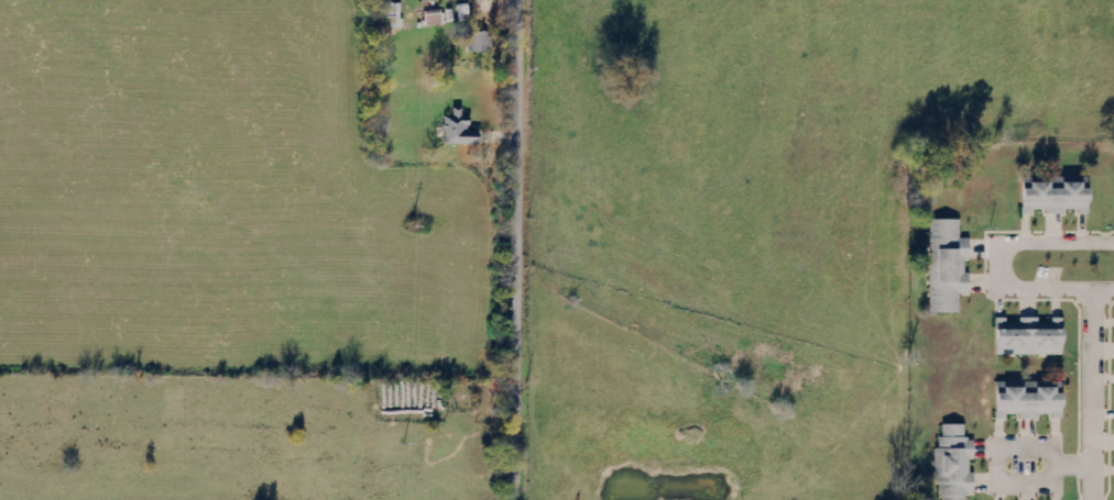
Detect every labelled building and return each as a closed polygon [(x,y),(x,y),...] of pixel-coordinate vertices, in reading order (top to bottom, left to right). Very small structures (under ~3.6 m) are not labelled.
[(387,6),(388,19),(404,19),(404,5),(387,6)] [(430,26),(445,25),(444,12),(429,13),(430,26)] [(494,54),(494,33),(471,33),(470,53),(494,54)] [(448,145),(486,145),(486,131),(476,131),(476,121),(466,121),(466,112),(448,113),(448,145)] [(1084,218),(1084,180),(1019,179),(1018,216),(1084,218)] [(928,315),(957,315),(957,297),(965,297),(965,242),(955,242),(955,222),(928,222),(928,315)] [(993,321),(993,358),(1058,358),(1059,321),(993,321)] [(1058,386),(992,386),(992,422),(1058,422),(1058,386)] [(961,498),(970,498),(971,442),(961,442),(961,429),(936,427),(935,499),(961,499),(961,498)]
